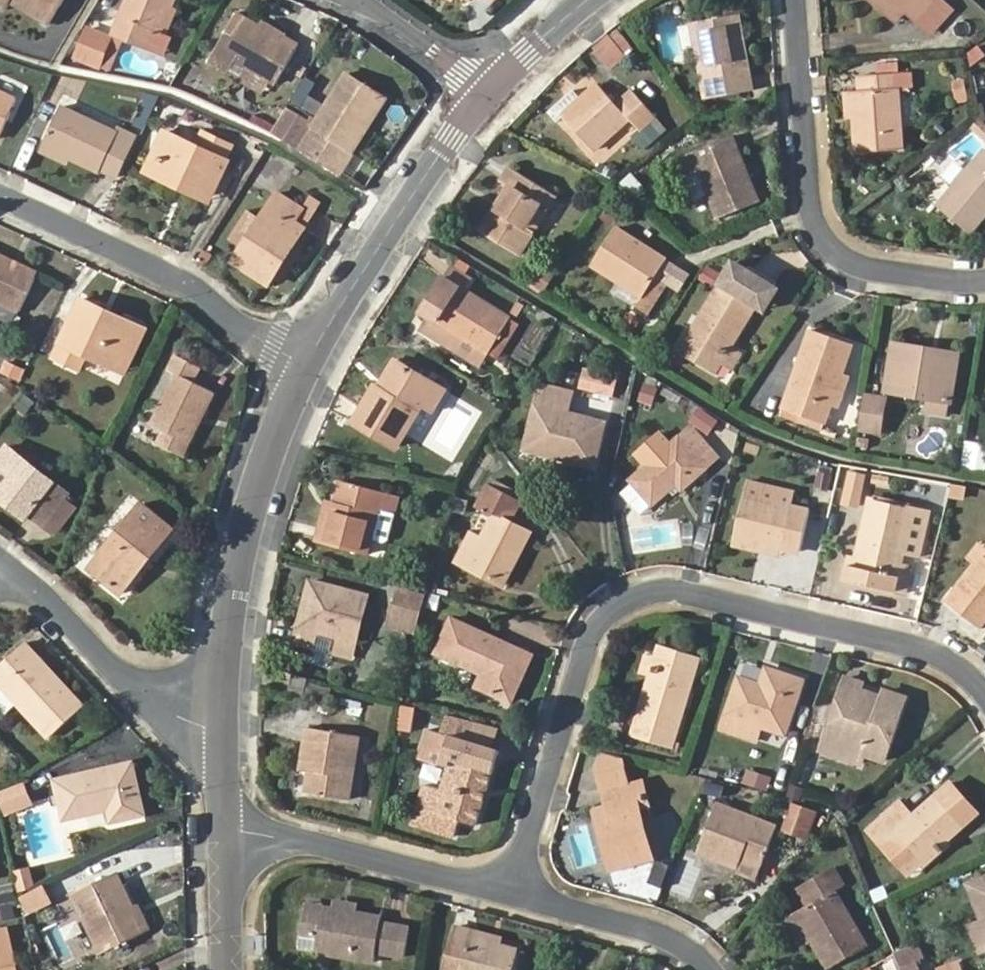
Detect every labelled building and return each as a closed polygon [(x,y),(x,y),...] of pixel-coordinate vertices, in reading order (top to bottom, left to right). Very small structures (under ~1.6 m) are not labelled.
[(52,21),(64,0),(14,0),(52,21)] [(173,8),(177,0),(130,0),(116,33),(148,47),(155,32),(162,35),(164,28),(173,8)] [(879,5),(895,19),(905,9),(915,19),(933,0),(884,0),(879,5)] [(942,0),(933,0),(915,19),(933,36),(955,12),(942,0)] [(179,11),(173,8),(164,28),(162,35),(155,32),(148,47),(164,55),(172,38),(168,36),(179,11)] [(268,29),(261,25),(238,13),(208,60),(226,71),(234,57),(248,66),(270,78),(277,83),(300,45),(285,36),(286,34),(270,25),(268,29)] [(738,13),(732,14),(737,41),(743,40),(738,13)] [(737,41),(732,14),(694,22),(709,97),(753,88),(743,40),(737,41)] [(263,21),(261,25),(268,29),(270,25),(263,21)] [(114,32),(92,23),(78,53),(103,63),(114,32)] [(612,27),(591,46),(610,67),(632,48),(612,27)] [(270,78),(248,66),(242,78),(262,91),(270,78)] [(346,71),(300,147),(340,172),(354,151),(350,148),(383,93),(346,71)] [(851,91),(853,118),(856,153),(903,149),(898,88),(910,87),(909,72),(858,76),(859,90),(851,91)] [(949,100),(963,102),(966,79),(951,78),(949,100)] [(583,98),(564,116),(593,148),(629,116),(641,129),(655,116),(633,90),(618,103),(600,83),(583,98)] [(550,111),(558,120),(564,116),(583,98),(575,88),(550,111)] [(16,97),(0,89),(0,134),(16,97)] [(847,119),(853,118),(851,91),(845,92),(847,119)] [(387,96),(383,93),(350,148),(354,151),(387,96)] [(143,130),(155,106),(146,100),(133,125),(143,130)] [(102,167),(117,174),(136,133),(120,125),(118,129),(61,104),(44,143),(67,154),(101,168),(102,167)] [(663,132),(652,120),(641,129),(633,136),(644,148),(663,132)] [(166,129),(158,146),(166,150),(159,167),(214,193),(230,160),(226,158),(233,145),(205,131),(199,145),(166,129)] [(700,167),(720,216),(760,200),(750,177),(734,135),(694,149),(694,152),(679,158),(685,174),(700,167)] [(41,150),(64,161),(67,154),(44,143),(41,150)] [(166,150),(158,146),(148,170),(211,199),(214,193),(159,167),(166,150)] [(936,205),(971,234),(983,219),(979,216),(984,210),(984,149),(936,205)] [(759,164),(748,169),(750,177),(762,172),(759,164)] [(502,179),(509,184),(514,187),(501,206),(497,204),(482,229),(520,252),(557,194),(511,165),(502,179)] [(514,187),(509,184),(497,204),(501,206),(514,187)] [(237,259),(274,282),(285,264),(278,260),(287,246),(294,250),(308,227),(297,220),(306,206),(279,190),(263,216),(250,208),(233,236),(246,245),(237,259)] [(297,220),(308,227),(323,202),(313,196),(306,206),(297,220)] [(593,264),(644,296),(639,304),(650,311),(667,283),(656,276),(667,258),(617,226),(593,264)] [(294,250),(287,246),(278,260),(285,264),(294,250)] [(206,247),(199,258),(207,263),(214,252),(206,247)] [(20,310),(37,271),(0,254),(0,301),(20,310)] [(735,261),(679,350),(716,373),(723,362),(734,344),(757,306),(766,311),(780,288),(735,261)] [(474,278),(453,264),(446,276),(467,289),(474,278)] [(491,351),(513,318),(467,289),(446,276),(424,311),(429,314),(421,327),(452,347),(460,333),(491,351)] [(98,312),(102,306),(83,297),(56,354),(82,367),(88,352),(121,367),(137,332),(98,312)] [(526,306),(512,298),(506,310),(519,317),(526,306)] [(148,328),(102,306),(98,312),(137,332),(121,367),(127,370),(148,328)] [(528,317),(508,354),(527,364),(547,326),(528,317)] [(521,323),(513,318),(491,351),(501,357),(521,323)] [(832,404),(842,374),(852,344),(811,330),(782,415),(823,428),(832,404)] [(482,365),(491,351),(460,333),(452,347),(482,365)] [(931,354),(933,347),(894,341),(886,389),(929,396),(949,399),(951,399),(958,358),(931,354)] [(743,351),(734,344),(723,362),(733,368),(743,351)] [(959,351),(933,347),(931,354),(958,358),(959,351)] [(176,373),(144,436),(182,455),(215,392),(193,381),(200,366),(176,353),(167,368),(176,373)] [(396,358),(378,385),(383,388),(400,360),(396,358)] [(0,363),(0,373),(18,381),(23,368),(2,359),(0,363)] [(85,360),(81,368),(118,384),(122,376),(85,360)] [(383,388),(378,385),(357,421),(397,446),(424,402),(436,383),(400,360),(383,388)] [(580,365),(574,387),(609,397),(616,375),(580,365)] [(849,377),(842,374),(832,404),(839,407),(849,377)] [(436,383),(424,402),(435,409),(447,389),(436,383)] [(565,449),(564,457),(594,465),(604,422),(568,412),(572,392),(541,385),(527,448),(557,455),(558,447),(565,449)] [(657,390),(646,386),(641,399),(653,403),(657,390)] [(865,393),(859,427),(879,431),(885,397),(865,393)] [(949,399),(929,396),(927,412),(947,415),(949,399)] [(718,421),(707,414),(699,425),(709,433),(718,421)] [(692,427),(633,479),(653,503),(678,483),(682,488),(718,456),(692,427)] [(557,455),(564,457),(565,449),(558,447),(557,455)] [(2,499),(6,495),(33,517),(46,528),(71,497),(12,448),(0,464),(0,497),(2,499)] [(852,470),(846,497),(862,501),(869,474),(852,470)] [(832,475),(820,472),(816,486),(828,489),(832,475)] [(892,478),(877,474),(875,480),(890,486),(892,478)] [(472,530),(457,560),(505,584),(532,531),(511,520),(521,501),(513,497),(516,491),(494,479),(480,505),(496,514),(485,537),(472,530)] [(316,541),(367,553),(371,539),(379,509),(395,514),(399,495),(342,480),(336,502),(333,511),(325,509),(316,541)] [(653,503),(634,481),(623,490),(642,513),(653,503)] [(794,506),(797,492),(747,481),(745,494),(794,506)] [(745,494),(735,534),(766,542),(765,544),(783,548),(784,546),(801,551),(810,510),(794,506),(745,494)] [(6,495),(2,499),(29,521),(33,517),(6,495)] [(874,498),(859,558),(854,557),(848,579),(906,593),(912,568),(902,566),(905,554),(920,558),(931,512),(874,498)] [(327,500),(325,509),(333,511),(336,502),(327,500)] [(153,556),(158,559),(178,528),(145,506),(98,575),(132,598),(151,570),(146,566),(153,556)] [(388,539),(395,514),(379,509),(371,539),(383,542),(388,539)] [(978,563),(984,554),(984,543),(983,541),(970,557),(978,563)] [(978,563),(949,600),(982,625),(984,621),(984,554),(978,563)] [(151,570),(158,559),(153,556),(146,566),(151,570)] [(311,581),(299,626),(334,636),(331,651),(348,656),(365,596),(311,581)] [(427,593),(399,586),(387,627),(415,635),(427,593)] [(436,652),(482,673),(477,685),(511,700),(532,654),(452,617),(436,652)] [(334,636),(299,626),(295,641),(315,647),(314,652),(329,656),(331,651),(334,636)] [(24,640),(20,644),(46,673),(50,669),(24,640)] [(20,644),(0,662),(0,678),(6,685),(21,702),(49,734),(83,704),(50,669),(46,673),(20,644)] [(658,655),(652,675),(633,734),(671,747),(700,656),(661,645),(658,655)] [(643,672),(652,675),(658,655),(649,653),(643,672)] [(741,678),(723,727),(756,739),(761,725),(785,732),(802,680),(768,668),(762,685),(741,678)] [(846,677),(844,683),(861,689),(864,683),(846,677)] [(844,683),(825,739),(864,753),(883,761),(906,698),(886,690),(883,696),(881,701),(859,694),(861,689),(844,683)] [(6,685),(0,690),(0,707),(7,714),(21,702),(6,685)] [(881,701),(883,696),(861,689),(859,694),(881,701)] [(413,711),(401,709),(398,729),(410,731),(413,711)] [(455,715),(450,735),(495,747),(500,727),(455,715)] [(309,726),(304,760),(311,761),(310,770),(306,791),(348,798),(359,734),(309,726)] [(483,791),(490,788),(495,770),(501,749),(495,747),(434,731),(427,755),(450,763),(443,788),(426,783),(415,823),(456,834),(461,819),(480,824),(486,803),(480,801),(483,791)] [(864,753),(825,739),(821,749),(860,764),(864,753)] [(311,761),(304,760),(302,769),(310,770),(311,761)] [(56,778),(64,817),(109,807),(112,819),(144,812),(132,762),(56,778)] [(609,805),(601,807),(610,844),(606,845),(612,868),(653,858),(640,810),(637,798),(646,797),(642,781),(605,791),(609,805)] [(25,783),(0,793),(0,799),(7,816),(34,805),(25,783)] [(922,861),(944,841),(978,812),(951,783),(914,816),(901,802),(869,830),(882,845),(897,832),(922,861)] [(486,803),(490,788),(483,791),(480,801),(486,803)] [(649,807),(646,797),(637,798),(640,810),(649,807)] [(733,854),(742,857),(762,865),(778,826),(717,802),(698,850),(730,862),(733,854)] [(797,834),(812,809),(802,803),(787,829),(797,834)] [(610,844),(601,807),(596,809),(606,845),(610,844)] [(818,812),(812,809),(797,834),(804,837),(818,812)] [(897,832),(882,845),(906,874),(922,861),(897,832)] [(948,845),(944,841),(922,861),(926,865),(948,845)] [(739,866),(742,857),(733,854),(730,862),(739,866)] [(796,911),(828,968),(866,946),(833,890),(841,885),(831,868),(797,887),(807,905),(796,911)] [(143,930),(132,907),(115,872),(74,892),(103,951),(143,930)] [(971,884),(984,919),(970,924),(980,949),(984,947),(984,878),(971,884)] [(306,903),(305,910),(339,916),(339,908),(351,911),(350,918),(381,923),(382,917),(357,913),(359,905),(334,900),(333,908),(306,903)] [(139,904),(132,907),(143,930),(150,927),(139,904)] [(339,916),(305,910),(301,932),(318,935),(316,951),(375,961),(376,952),(406,957),(411,928),(381,923),(350,918),(351,911),(339,908),(339,916)] [(471,929),(457,925),(446,969),(513,969),(519,949),(499,943),(470,935),(471,929)] [(7,926),(0,927),(0,969),(17,969),(7,926)] [(500,936),(471,929),(470,935),(499,943),(500,936)] [(923,959),(916,941),(889,951),(896,969),(919,969),(916,961),(923,959)]
